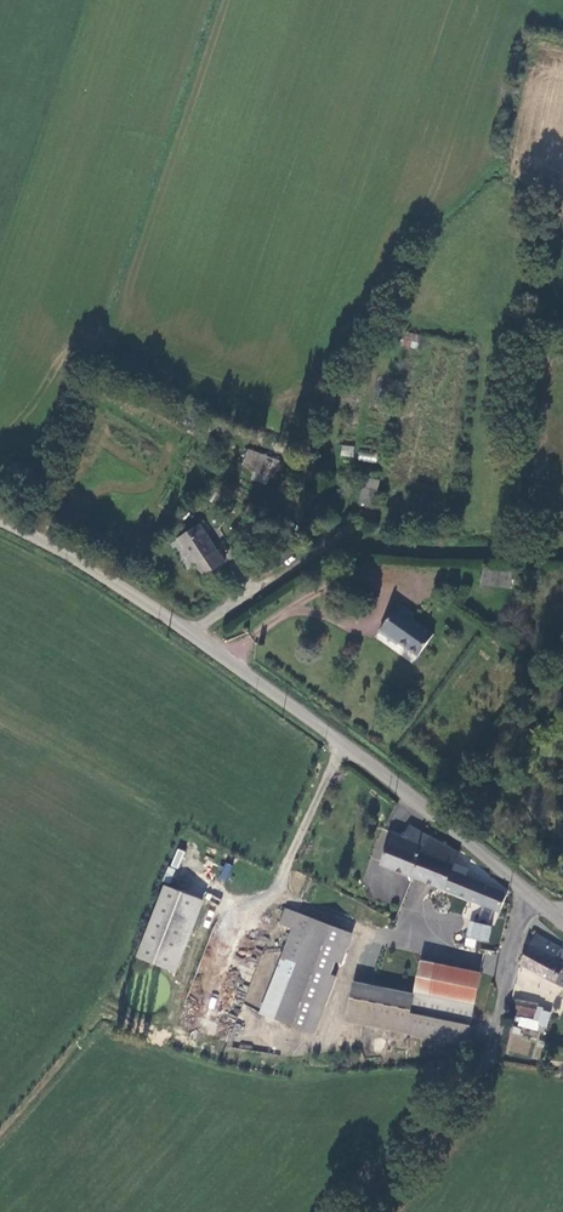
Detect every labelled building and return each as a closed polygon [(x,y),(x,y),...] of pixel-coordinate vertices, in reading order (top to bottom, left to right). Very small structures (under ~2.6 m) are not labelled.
[(417,348),(419,334),(405,333),(404,347),(417,348)] [(340,456),(353,457),(354,445),(341,444),(340,456)] [(357,460),(376,462),(377,451),(358,449),(357,460)] [(252,460),(245,474),(254,478),(253,480),(273,489),(281,473),(252,460)] [(375,496),(357,494),(355,511),(373,513),(375,496)] [(222,574),(199,533),(175,547),(192,575),(193,575),(200,586),(222,574)] [(408,619),(393,609),(373,637),(386,646),(387,644),(412,660),(427,637),(406,622),(408,619)] [(383,866),(502,911),(510,895),(467,878),(471,867),(459,862),(462,855),(410,831),(409,835),(405,834),(404,837),(396,834),(383,866)] [(171,867),(179,869),(184,851),(177,849),(171,867)] [(226,882),(233,866),(224,862),(218,879),(226,882)] [(166,973),(195,903),(162,890),(134,960),(166,973)] [(285,933),(275,962),(291,968),(308,924),(279,913),(273,928),(285,933)] [(379,936),(386,917),(379,914),(372,933),(379,936)] [(486,926),(472,921),(467,936),(462,934),(459,944),(467,947),(470,939),(480,943),(486,926)] [(302,1036),(329,967),(328,966),(340,936),(308,924),(291,968),(275,962),(254,1017),(302,1036)] [(562,966),(560,967),(552,963),(557,954),(558,952),(533,938),(516,966),(561,990),(562,986),(562,967),(562,966)] [(368,989),(410,997),(417,965),(418,958),(375,951),(368,989)] [(557,954),(552,963),(560,967),(562,966),(562,967),(562,958),(557,954)] [(476,976),(417,965),(410,997),(409,999),(405,1018),(465,1028),(476,976)] [(409,999),(350,988),(344,1018),(464,1040),(465,1028),(405,1018),(409,999)] [(542,1008),(513,1000),(508,1015),(538,1023),(542,1008)]
